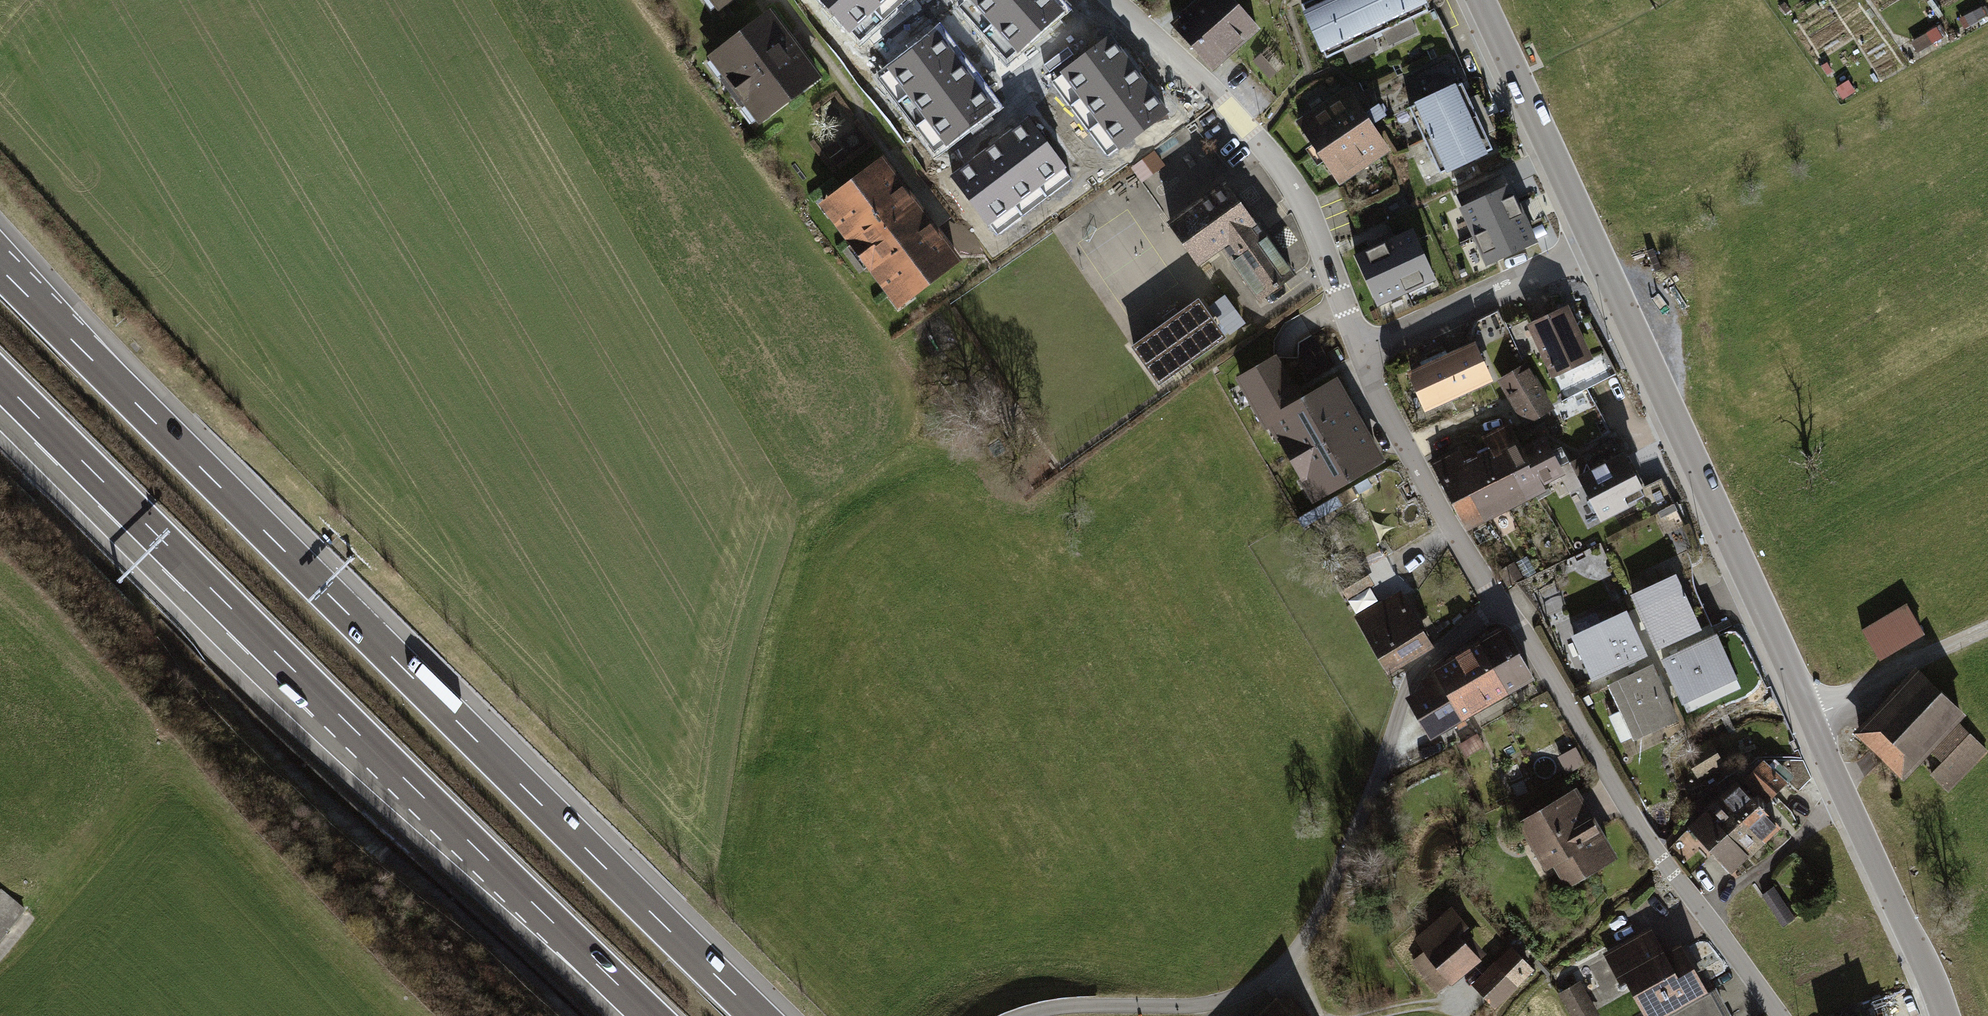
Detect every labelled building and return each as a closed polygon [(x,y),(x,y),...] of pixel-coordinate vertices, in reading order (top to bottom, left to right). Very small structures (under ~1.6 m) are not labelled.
[(718,17),(741,0),(705,0),(718,17)] [(851,29),(883,0),(825,0),(851,29)] [(1020,49),(1061,11),(1051,0),(975,0),(1020,49)] [(1172,26),(1217,76),(1264,34),(1234,0),(1203,0),(1172,26)] [(1301,5),(1328,63),(1435,13),(1429,0),(1313,0),(1301,5)] [(770,13),(709,62),(762,131),(825,81),(770,13)] [(938,31),(888,68),(946,147),(997,109),(938,31)] [(1112,33),(1062,70),(1120,148),(1171,111),(1112,33)] [(1464,84),(1410,108),(1446,181),(1499,158),(1464,84)] [(1350,89),(1296,124),(1342,189),(1394,154),(1350,89)] [(1067,166),(1030,115),(951,173),(988,224),(1067,166)] [(1154,151),(1132,167),(1144,183),(1166,166),(1154,151)] [(886,159),(823,209),(902,314),(966,264),(886,159)] [(1520,179),(1466,203),(1496,269),(1550,244),(1520,179)] [(1227,184),(1169,227),(1202,274),(1228,256),(1266,308),(1302,281),(1227,184)] [(1428,219),(1360,249),(1384,309),(1453,283),(1428,219)] [(1197,296),(1128,343),(1157,382),(1226,334),(1197,296)] [(1229,335),(1244,326),(1229,301),(1215,310),(1229,335)] [(1569,304),(1527,322),(1551,377),(1594,357),(1569,304)] [(1474,339),(1406,370),(1423,410),(1493,379),(1474,339)] [(1274,352),(1233,376),(1264,429),(1268,427),(1310,499),(1382,460),(1336,373),(1297,392),(1274,352)] [(1527,361),(1498,378),(1524,425),(1554,409),(1527,361)] [(1460,446),(1430,461),(1465,530),(1546,489),(1543,483),(1559,474),(1565,471),(1561,464),(1544,433),(1521,445),(1508,422),(1483,436),(1488,447),(1465,457),(1460,446)] [(1644,486),(1623,450),(1589,468),(1587,463),(1584,470),(1581,471),(1573,458),(1561,464),(1565,471),(1559,474),(1568,492),(1581,485),(1601,519),(1630,507),(1628,503),(1644,496),(1639,487),(1644,486)] [(1514,561),(1498,571),(1506,585),(1522,576),(1514,561)] [(1676,572),(1630,593),(1655,650),(1702,627),(1676,572)] [(1400,589),(1354,615),(1388,674),(1433,645),(1400,589)] [(1906,604),(1860,629),(1879,659),(1923,631),(1906,604)] [(1627,607),(1570,633),(1592,680),(1648,654),(1627,607)] [(1415,689),(1406,696),(1431,738),(1534,678),(1504,626),(1431,667),(1433,669),(1421,680),(1415,689)] [(1716,631),(1660,658),(1686,713),(1741,687),(1716,631)] [(1679,718),(1653,662),(1605,683),(1633,739),(1679,718)] [(1921,673),(1861,736),(1897,771),(1959,708),(1921,673)] [(1958,722),(1930,751),(1941,762),(1931,773),(1948,790),(1987,751),(1958,722)] [(1712,740),(1684,757),(1698,779),(1725,760),(1712,740)] [(1584,764),(1574,747),(1557,756),(1567,774),(1584,764)] [(1756,766),(1744,781),(1767,802),(1780,788),(1756,766)] [(1735,778),(1688,823),(1730,872),(1780,827),(1735,778)] [(1575,786),(1516,819),(1543,871),(1553,864),(1566,886),(1615,857),(1575,786)] [(1774,885),(1762,894),(1781,926),(1794,917),(1774,885)] [(0,890),(0,945),(27,911),(0,890)] [(1414,937),(1423,951),(1410,961),(1436,992),(1450,981),(1452,984),(1487,954),(1464,928),(1467,925),(1450,905),(1414,937)] [(1602,953),(1619,984),(1625,981),(1644,1015),(1662,1015),(1709,991),(1680,941),(1664,950),(1650,926),(1602,953)] [(1510,945),(1491,963),(1517,987),(1534,969),(1510,945)] [(1517,987),(1491,963),(1470,984),(1495,1008),(1517,987)] [(1558,993),(1571,1015),(1598,1015),(1601,1014),(1580,981),(1558,993)] [(1667,1015),(1723,1015),(1710,993),(1667,1015)]
